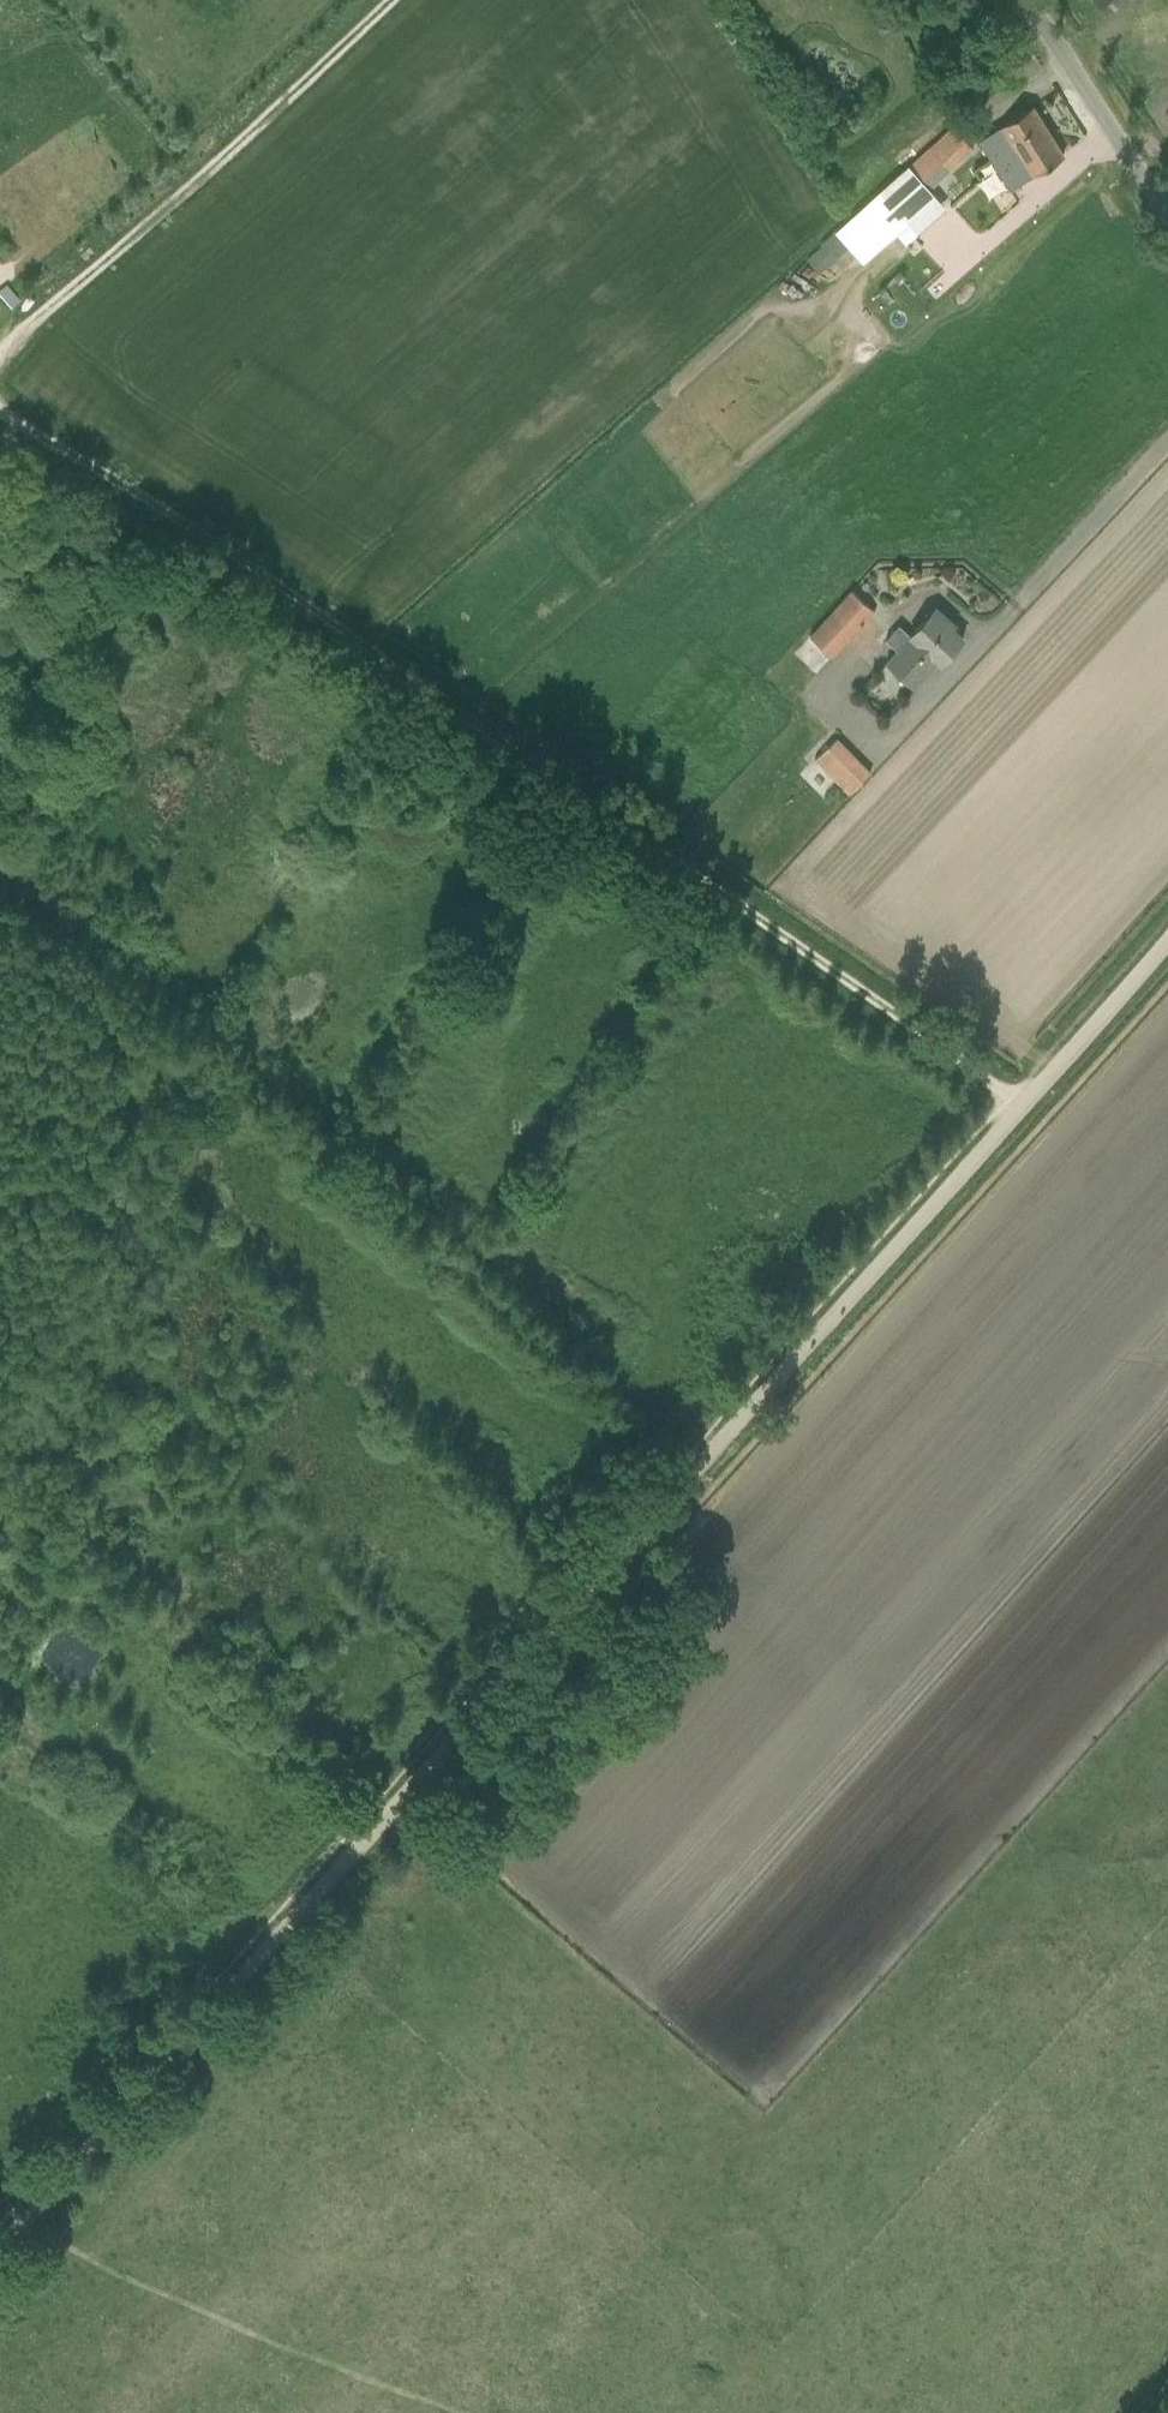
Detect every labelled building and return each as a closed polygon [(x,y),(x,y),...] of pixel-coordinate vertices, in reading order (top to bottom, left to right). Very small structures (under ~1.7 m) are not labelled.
[(1064,156),(1032,106),(995,129),(1009,153),(1016,148),(1033,176),(1064,156)] [(954,127),(910,166),(929,188),(974,148),(954,127)] [(820,273),(836,258),(844,266),(857,255),(837,232),(823,245),(806,259),(820,273)] [(811,636),(834,657),(877,611),(852,589),(811,636)] [(936,601),(966,633),(978,621),(948,590),(936,601)] [(886,662),(914,688),(939,660),(941,662),(964,637),(953,627),(956,625),(936,607),(911,634),(900,625),(887,639),(898,649),(886,662)] [(872,772),(838,737),(816,760),(850,794),(872,772)]
